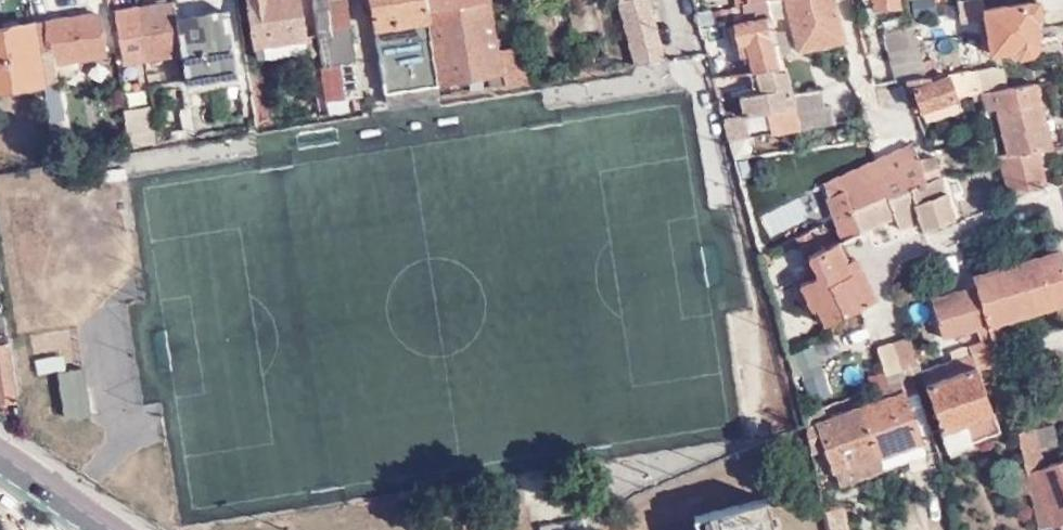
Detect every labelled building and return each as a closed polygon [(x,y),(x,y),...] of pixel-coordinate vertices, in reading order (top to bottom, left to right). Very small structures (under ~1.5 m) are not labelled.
[(135,4),(143,54),(180,49),(176,20),(173,0),(164,0),(135,4)] [(304,48),(297,0),(248,0),(255,55),(304,48)] [(346,0),(311,0),(325,98),(359,93),(346,0)] [(424,0),(369,0),(384,101),(438,93),(437,80),(424,0)] [(437,80),(485,74),(486,85),(501,82),(496,46),(489,0),(424,0),(437,80)] [(633,60),(660,56),(646,0),(620,0),(633,60)] [(697,21),(758,11),(760,17),(734,21),(740,50),(749,50),(752,66),(756,66),(781,62),(778,49),(772,28),(769,13),(765,0),(743,0),(728,3),(694,8),(697,21)] [(834,0),(765,0),(769,13),(781,12),(779,4),(785,3),(796,48),(844,41),(834,0)] [(951,4),(951,0),(915,0),(908,1),(912,29),(970,20),(968,1),(951,4)] [(1039,11),(1037,0),(1015,0),(983,5),(984,17),(976,18),(982,52),(989,51),(989,52),(1013,49),(1013,53),(1016,54),(1030,52),(1037,45),(1032,12),(1039,11)] [(143,54),(135,4),(115,7),(122,57),(143,54)] [(33,20),(41,79),(55,77),(53,59),(103,51),(96,10),(33,20)] [(176,20),(180,49),(184,79),(236,71),(228,11),(176,20)] [(41,79),(33,20),(0,25),(0,85),(41,79)] [(881,27),(893,78),(905,76),(923,72),(919,55),(917,47),(916,42),(911,42),(906,23),(881,27)] [(781,27),(772,28),(778,49),(786,48),(781,27)] [(932,39),(934,65),(971,63),(969,37),(932,39)] [(522,43),(496,46),(501,82),(531,77),(529,64),(525,64),(522,43)] [(919,55),(923,72),(933,71),(930,53),(919,55)] [(977,85),(997,83),(991,58),(972,59),(972,63),(977,85)] [(781,62),(756,66),(758,83),(755,87),(737,92),(742,111),(762,108),(766,122),(771,121),(773,128),(798,126),(787,89),(781,62)] [(257,63),(246,64),(254,123),(265,120),(257,63)] [(905,76),(909,86),(915,86),(921,107),(959,98),(958,90),(977,85),(972,63),(938,70),(933,71),(923,72),(905,76)] [(893,78),(872,82),(879,110),(913,104),(909,86),(905,76),(893,78)] [(977,85),(982,104),(992,103),(1003,148),(1040,143),(1048,142),(1033,78),(997,83),(977,85)] [(798,126),(832,121),(828,102),(821,104),(816,85),(787,89),(798,126)] [(959,98),(921,107),(924,119),(962,112),(959,98)] [(122,109),(125,133),(154,128),(150,105),(122,109)] [(740,122),(725,124),(728,134),(741,132),(740,122)] [(125,133),(126,142),(155,138),(154,128),(125,133)] [(934,169),(937,169),(931,153),(920,158),(918,152),(914,154),(909,141),(875,156),(878,164),(874,166),(876,170),(827,192),(842,232),(892,211),(932,195),(930,190),(934,187),(929,173),(934,169)] [(1046,179),(1040,143),(1003,148),(998,149),(1006,185),(1046,179)] [(955,214),(937,169),(934,169),(929,173),(934,187),(930,190),(932,195),(892,211),(898,226),(920,216),(923,226),(955,214)] [(992,189),(1003,186),(1000,176),(990,178),(992,189)] [(796,198),(760,215),(769,234),(805,217),(796,198)] [(822,321),(865,300),(846,258),(836,239),(805,254),(814,273),(796,284),(809,308),(815,306),(822,321)] [(972,270),(975,280),(989,338),(1007,333),(1002,313),(1062,296),(1062,264),(1058,246),(972,270)] [(846,258),(865,300),(874,296),(855,254),(846,258)] [(989,338),(975,280),(930,294),(939,332),(974,322),(977,335),(947,346),(949,355),(990,340),(989,338)] [(15,395),(6,329),(0,330),(0,398),(15,395)] [(912,358),(905,331),(873,339),(881,366),(912,358)] [(995,360),(990,343),(920,368),(947,444),(971,436),(964,418),(991,408),(976,366),(995,360)] [(912,358),(881,366),(884,378),(908,369),(915,367),(912,358)] [(81,363),(56,367),(63,412),(88,408),(81,363)] [(912,385),(908,372),(873,384),(878,397),(862,402),(878,451),(920,437),(903,388),(912,385)] [(857,404),(872,453),(878,451),(862,402),(857,404)] [(800,411),(802,420),(809,448),(825,441),(834,467),(872,453),(857,404),(825,415),(821,403),(800,411)] [(964,418),(971,436),(998,426),(991,408),(964,418)] [(1021,468),(1041,461),(1030,422),(1011,426),(1019,461),(1021,468)] [(878,451),(872,453),(877,468),(883,466),(878,451)] [(872,453),(834,467),(839,482),(874,469),(877,468),(872,453)] [(1041,461),(1021,468),(1026,487),(1035,523),(1062,514),(1062,453),(1041,461)] [(1026,487),(1021,468),(1019,461),(1007,464),(1014,490),(1026,487)] [(706,509),(709,524),(695,527),(696,529),(773,529),(764,494),(706,509)] [(614,507),(605,498),(583,517),(540,524),(540,529),(593,529),(615,510),(614,507)] [(709,524),(706,509),(692,512),(695,527),(709,524)]
